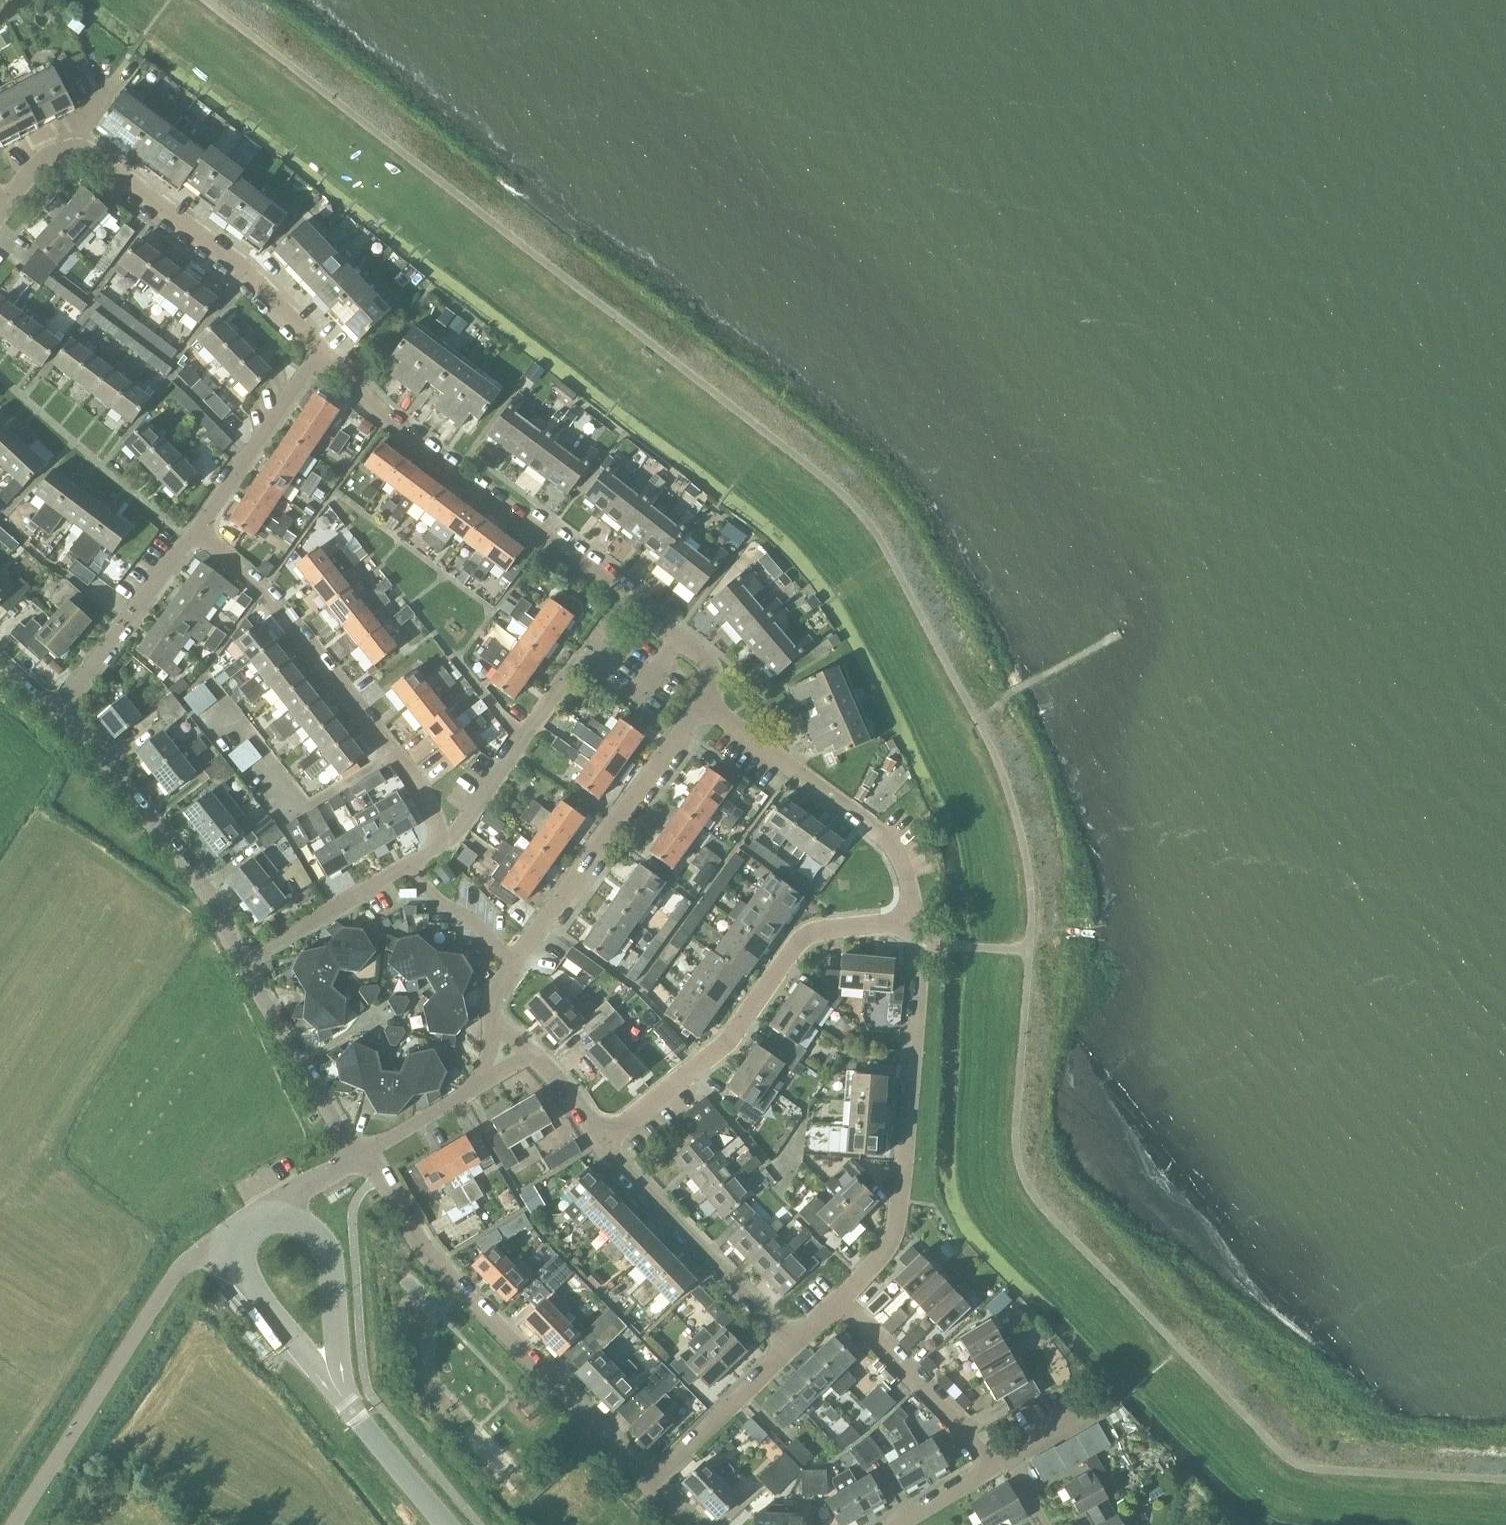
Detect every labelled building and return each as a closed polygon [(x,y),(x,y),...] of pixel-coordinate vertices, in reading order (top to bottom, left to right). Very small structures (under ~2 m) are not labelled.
[(68,13),(60,25),(68,31),(76,19),(68,13)] [(77,20),(71,28),(83,37),(89,29),(77,20)] [(0,38),(0,53),(1,54),(10,48),(4,36),(0,38)] [(39,81),(60,122),(78,112),(57,72),(39,81)] [(42,131),(60,122),(39,81),(21,91),(42,131)] [(42,131),(21,91),(3,100),(24,141),(42,131)] [(115,145),(143,108),(126,95),(98,132),(115,145)] [(3,100),(0,101),(0,140),(5,150),(24,141),(3,100)] [(131,157),(159,120),(143,108),(115,145),(131,157)] [(148,170),(175,133),(159,120),(131,157),(148,170)] [(175,133),(148,170),(164,182),(192,145),(175,133)] [(192,145),(164,182),(180,194),(185,188),(208,157),(192,145)] [(208,157),(185,188),(201,200),(229,163),(212,150),(208,157)] [(229,163),(201,200),(217,212),(218,212),(241,182),(246,176),(229,163)] [(229,231),(257,194),(241,182),(218,212),(217,212),(212,218),(229,231)] [(70,210),(93,231),(110,213),(87,192),(70,210)] [(245,243),(273,206),(257,194),(229,231),(245,243)] [(273,206),(245,243),(262,256),(290,219),(273,206)] [(76,249),(93,231),(70,210),(54,228),(76,249)] [(288,272),(322,240),(307,225),(274,257),(288,272)] [(111,249),(113,250),(121,256),(138,235),(127,227),(111,249)] [(31,264),(51,279),(60,267),(76,249),(54,228),(37,246),(42,250),(31,264)] [(367,235),(357,245),(364,253),(375,243),(367,235)] [(302,287),(336,255),(322,240),(288,272),(302,287)] [(143,282),(161,257),(142,243),(123,267),(124,268),(119,275),(127,281),(132,274),(143,282)] [(107,276),(121,256),(113,250),(98,270),(107,276)] [(317,302),(350,270),(336,255),(302,287),(317,302)] [(162,297),(181,272),(161,257),(143,282),(138,289),(143,293),(148,286),(162,297)] [(46,286),(51,279),(31,264),(24,274),(43,289),(46,286)] [(331,316),(364,284),(350,270),(317,302),(331,316)] [(181,311),(200,286),(181,272),(162,297),(157,303),(162,307),(167,301),(181,311)] [(65,300),(70,293),(51,279),(46,286),(65,300)] [(364,284),(331,316),(345,331),(378,299),(364,284)] [(200,286),(181,311),(178,315),(186,320),(189,317),(201,326),(219,301),(200,286)] [(70,293),(65,300),(85,315),(90,308),(70,293)] [(116,317),(122,310),(102,295),(97,302),(116,317)] [(378,299),(345,331),(359,346),(393,314),(378,299)] [(24,315),(22,314),(26,309),(19,304),(15,309),(4,300),(0,306),(0,336),(5,340),(24,315)] [(136,332),(141,325),(122,310),(116,317),(136,332)] [(111,335),(117,328),(97,313),(91,320),(111,335)] [(24,315),(5,340),(24,354),(43,330),(38,326),(24,315)] [(218,361),(240,339),(223,321),(197,347),(204,354),(208,350),(218,361)] [(141,325),(136,332),(155,346),(160,339),(141,325)] [(117,328),(111,335),(130,349),(136,342),(117,328)] [(407,388),(439,346),(417,329),(395,359),(404,365),(394,378),(407,388)] [(43,330),(24,354),(44,369),(67,338),(61,334),(57,340),(43,330)] [(160,339),(155,346),(174,361),(180,354),(160,339)] [(235,378),(257,356),(240,339),(218,361),(212,366),(216,371),(222,365),(235,378)] [(76,382),(94,357),(99,351),(93,346),(88,353),(74,342),(56,367),(76,382)] [(150,364),(155,357),(136,342),(130,349),(150,364)] [(438,391),(460,362),(439,346),(407,388),(420,398),(430,385),(438,391)] [(257,356),(235,378),(229,383),(236,390),(241,385),(252,395),(274,374),(257,356)] [(95,396),(113,372),(94,357),(76,382),(95,396)] [(175,371),(155,357),(150,364),(169,379),(175,371)] [(186,365),(189,361),(186,358),(180,367),(186,371),(189,368),(186,365)] [(450,420),(482,378),(460,362),(438,391),(447,397),(437,410),(450,420)] [(194,391),(203,382),(189,368),(186,371),(180,377),(194,391)] [(113,372),(95,396),(114,411),(132,386),(113,372)] [(482,378),(450,420),(463,430),(473,417),(481,423),(503,394),(482,378)] [(207,405),(217,396),(203,382),(194,391),(207,405)] [(575,404),(580,398),(562,384),(557,390),(575,404)] [(132,386),(114,411),(134,426),(157,395),(151,390),(146,397),(132,386)] [(194,417),(201,410),(184,392),(176,399),(194,417)] [(217,396),(207,405),(225,422),(234,413),(217,396)] [(511,453),(531,425),(518,416),(529,401),(522,396),(511,411),(511,410),(491,438),(511,453)] [(303,419),(327,435),(342,414),(318,398),(303,419)] [(210,433),(218,427),(201,410),(194,417),(210,433)] [(289,440),(313,456),(327,435),(303,419),(289,440)] [(530,467),(562,425),(555,420),(544,435),(531,425),(511,453),(530,467)] [(12,434),(0,422),(0,446),(12,434)] [(562,424),(530,467),(550,482),(570,455),(557,445),(569,430),(562,424)] [(145,465),(167,443),(176,433),(168,425),(158,434),(150,426),(128,447),(145,465)] [(218,427),(210,433),(207,437),(224,455),(235,444),(218,427)] [(337,442),(348,449),(354,440),(343,433),(337,442)] [(30,450),(12,434),(0,446),(0,465),(8,472),(30,450)] [(299,477),(313,456),(289,440),(275,461),(299,477)] [(348,449),(337,442),(331,451),(341,458),(348,449)] [(162,482),(184,460),(167,443),(145,465),(162,482)] [(388,484),(405,461),(384,445),(367,468),(388,484)] [(570,455),(550,482),(570,497),(590,469),(595,473),(603,462),(598,458),(601,454),(594,449),(583,464),(570,455)] [(30,450),(8,472),(17,481),(1,498),(10,506),(26,489),(48,467),(30,450)] [(184,460),(162,482),(179,500),(201,478),(191,468),(200,459),(193,452),(184,460)] [(607,516),(628,489),(616,479),(627,464),(620,459),(618,462),(612,458),(604,469),(609,473),(588,500),(607,516)] [(318,490),(309,484),(299,477),(275,461),(261,482),(285,498),(293,486),(312,499),(318,490)] [(408,499),(425,476),(405,461),(388,484),(408,499)] [(43,531),(76,487),(56,472),(38,497),(48,505),(34,524),(43,531)] [(315,475),(309,484),(318,490),(325,481),(315,475)] [(425,476),(408,499),(400,509),(393,518),(402,525),(416,506),(428,514),(445,491),(425,476)] [(626,531),(665,482),(658,476),(641,498),(628,489),(607,516),(626,531)] [(270,519),(285,498),(261,482),(247,502),(270,519)] [(646,546),(667,519),(654,509),(672,487),(665,482),(626,531),(646,546)] [(77,526),(95,502),(76,487),(43,531),(52,538),(67,519),(77,526)] [(373,503),(381,494),(371,487),(364,496),(373,503)] [(434,548),(465,506),(445,491),(428,514),(439,523),(425,542),(434,548)] [(683,509),(700,520),(710,503),(694,493),(683,509)] [(95,502),(77,526),(87,534),(72,553),(81,560),(115,516),(95,502)] [(270,519),(247,502),(232,524),(256,540),(270,519)] [(393,518),(400,509),(392,502),(385,512),(393,518)] [(468,545),(486,521),(465,506),(434,548),(442,555),(457,536),(468,545)] [(646,546),(665,561),(696,521),(697,519),(691,514),(679,529),(667,519),(646,546)] [(115,516),(81,560),(91,567),(105,548),(116,556),(134,531),(115,516)] [(281,526),(291,532),(297,523),(287,517),(281,526)] [(474,578),(506,537),(486,521),(468,545),(480,553),(465,572),(474,578)] [(679,582),(700,555),(688,545),(702,527),(696,521),(665,561),(660,567),(679,582)] [(291,532),(281,526),(275,534),(285,541),(291,532)] [(0,536),(0,541),(16,554),(22,547),(5,531),(0,536)] [(741,531),(733,541),(743,549),(751,538),(741,531)] [(506,537),(474,578),(483,585),(497,566),(509,575),(506,579),(514,585),(530,564),(522,558),(526,552),(506,537)] [(314,589),(356,556),(355,555),(364,548),(358,540),(349,547),(330,562),(321,551),(298,568),(314,589)] [(700,555),(679,582),(699,598),(720,571),(719,570),(731,556),(724,551),(713,565),(700,555)] [(330,609),(352,591),(344,580),(362,564),(356,556),(314,589),(330,609)] [(91,588),(99,578),(78,563),(71,573),(91,588)] [(188,587),(216,608),(226,595),(235,602),(242,592),(205,565),(188,587)] [(730,623),(756,601),(745,589),(759,577),(754,570),(740,582),(714,604),(730,623)] [(2,606),(12,614),(34,590),(24,581),(14,592),(0,579),(0,609),(2,606)] [(346,628),(368,611),(378,603),(387,596),(396,589),(389,580),(361,602),(352,591),(330,609),(346,628)] [(63,612),(55,622),(78,643),(94,624),(79,610),(88,600),(70,583),(52,602),(63,612)] [(206,621),(216,608),(188,587),(172,609),(209,637),(216,628),(206,621)] [(249,611),(255,602),(246,595),(239,604),(249,611)] [(394,604),(387,596),(378,603),(384,612),(394,604)] [(525,601),(519,609),(528,616),(535,608),(525,601)] [(746,642),(786,607),(780,601),(766,613),(756,601),(730,623),(746,642)] [(553,603),(538,623),(561,640),(576,619),(553,603)] [(762,660),(787,638),(777,626),(791,614),(786,607),(746,642),(762,660)] [(384,630),(361,648),(377,669),(400,651),(390,639),(417,616),(411,608),(384,630)] [(209,637),(172,609),(156,631),(183,651),(193,638),(203,645),(209,637)] [(538,623),(528,616),(519,609),(512,618),(532,632),(523,644),(547,661),(561,640),(538,623)] [(361,648),(384,630),(368,611),(346,628),(361,648)] [(824,615),(813,624),(825,637),(835,627),(824,615)] [(234,681),(254,664),(277,645),(262,626),(257,630),(249,620),(235,640),(248,657),(227,673),(234,681)] [(78,643),(55,622),(46,631),(35,622),(28,630),(23,625),(13,636),(43,664),(52,653),(61,661),(78,643)] [(183,651),(156,631),(140,654),(177,681),(183,672),(174,665),(183,651)] [(220,631),(214,639),(223,646),(229,637),(220,631)] [(787,638),(762,660),(778,679),(804,657),(803,656),(817,644),(812,638),(798,650),(787,638)] [(208,648),(217,654),(223,646),(214,639),(208,648)] [(547,661),(523,644),(515,656),(495,642),(489,650),(532,681),(547,661)] [(269,683),(292,664),(277,645),(254,664),(262,675),(242,691),(248,699),(268,683),(269,683)] [(532,681),(489,650),(483,659),(502,673),(493,685),(517,702),(532,681)] [(275,691),(283,702),(307,683),(292,664),(269,683),(248,699),(255,707),(275,691)] [(410,710),(451,678),(452,678),(445,669),(426,684),(417,673),(394,690),(410,710)] [(818,709),(852,694),(841,669),(793,690),(799,706),(814,699),(818,709)] [(426,730),(448,713),(440,702),(459,687),(451,678),(410,710),(426,730)] [(307,683),(283,702),(292,713),(272,729),(278,737),(322,702),(307,683)] [(184,684),(174,692),(178,698),(188,691),(184,684)] [(197,694),(210,711),(220,703),(206,686),(197,694)] [(200,719),(210,711),(197,694),(187,701),(200,719)] [(814,740),(863,719),(852,694),(818,709),(822,718),(808,725),(814,740)] [(135,695),(128,700),(134,708),(141,703),(135,695)] [(164,720),(182,706),(175,696),(157,710),(164,720)] [(144,721),(134,708),(128,700),(127,699),(101,720),(118,741),(144,721)] [(313,740),(337,721),(322,702),(278,737),(284,745),(305,729),(313,740)] [(448,713),(426,730),(442,750),(483,717),(492,711),(485,702),(457,723),(448,713)] [(182,706),(164,720),(172,730),(190,715),(182,706)] [(524,731),(530,723),(517,714),(511,722),(524,731)] [(483,717),(442,750),(458,770),(480,752),(471,741),(490,726),(483,717)] [(863,719),(814,740),(821,755),(835,748),(840,758),(874,744),(863,719)] [(308,775),(352,740),(337,721),(313,740),(322,751),(302,767),(308,775)] [(595,721),(589,730),(599,737),(608,744),(632,760),(647,740),(623,723),(615,735),(595,721)] [(592,746),(599,737),(589,730),(583,739),(592,746)] [(139,755),(156,776),(182,755),(174,745),(179,742),(171,732),(166,736),(165,734),(139,755)] [(201,740),(182,755),(156,776),(172,797),(199,777),(190,765),(209,750),(201,740)] [(352,740),(308,775),(314,782),(334,766),(343,778),(359,765),(367,759),(352,740)] [(617,781),(594,764),(574,750),(561,740),(554,749),(587,773),(578,785),(602,802),(617,781)] [(241,750),(255,767),(265,760),(251,742),(241,750)] [(424,766),(433,756),(417,744),(409,755),(424,766)] [(617,781),(632,760),(608,744),(594,764),(617,781)] [(245,775),(255,767),(241,750),(232,758),(245,775)] [(213,781),(231,767),(223,757),(205,771),(213,781)] [(900,765),(890,760),(884,772),(893,777),(900,765)] [(359,765),(343,778),(346,781),(364,771),(359,765)] [(730,817),(740,824),(746,815),(736,808),(727,801),(735,790),(744,797),(753,784),(727,766),(720,778),(712,772),(697,793),(720,810),(730,817)] [(231,767),(213,781),(220,790),(213,796),(187,816),(204,837),(240,809),(230,796),(234,793),(227,785),(238,777),(231,767)] [(883,777),(875,772),(866,786),(873,791),(883,777)] [(364,784),(371,795),(389,785),(382,774),(364,784)] [(359,802),(371,795),(364,784),(353,791),(359,802)] [(873,794),(865,789),(858,800),(866,805),(873,794)] [(682,813),(705,830),(720,810),(697,793),(682,813)] [(378,807),(397,842),(421,828),(406,804),(400,794),(378,807)] [(338,815),(349,808),(342,797),(331,804),(338,815)] [(783,848),(788,841),(807,816),(787,801),(768,827),(780,835),(775,842),(783,848)] [(530,811),(573,842),(588,821),(564,804),(555,817),(536,803),(530,811)] [(355,820),(375,855),(397,842),(378,807),(355,820)] [(250,850),(261,842),(279,828),(271,818),(256,830),(240,809),(204,837),(221,858),(243,841),(250,850)] [(331,881),(353,867),(339,843),(320,810),(310,816),(329,849),(317,856),(331,881)] [(535,846),(558,863),(573,842),(530,811),(524,820),(543,834),(535,846)] [(705,830),(682,813),(667,834),(691,851),(705,830)] [(499,821),(491,815),(485,824),(493,829),(499,821)] [(804,861),(808,855),(826,830),(807,816),(788,841),(800,850),(796,855),(804,861)] [(740,824),(730,817),(724,825),(734,833),(740,824)] [(353,867),(375,855),(355,820),(345,826),(351,836),(339,843),(353,867)] [(302,851),(313,844),(300,822),(289,828),(302,851)] [(287,838),(279,828),(261,842),(269,852),(287,838)] [(826,830),(808,855),(828,870),(846,845),(826,830)] [(691,851),(667,834),(652,855),(676,872),(691,851)] [(478,839),(470,846),(488,865),(496,858),(478,839)] [(507,843),(500,852),(510,859),(516,851),(507,843)] [(772,865),(777,857),(757,843),(752,850),(772,865)] [(543,883),(558,863),(535,846),(520,866),(543,883)] [(700,858),(711,865),(717,856),(707,848),(700,858)] [(520,866),(510,859),(500,852),(494,861),(504,868),(495,880),(499,883),(491,893),(514,909),(521,899),(528,904),(543,883),(520,866)] [(739,874),(747,862),(738,855),(729,867),(739,874)] [(777,857),(772,865),(791,879),(796,872),(777,857)] [(711,865),(700,858),(694,866),(704,873),(711,865)] [(229,882),(246,903),(272,883),(263,872),(269,867),(262,859),(257,863),(255,862),(229,882)] [(290,868),(272,883),(246,903),(263,924),(289,904),(280,892),(290,885),(297,880),(304,892),(315,886),(301,862),(290,868)] [(449,886),(459,879),(448,867),(439,874),(449,886)] [(628,888),(660,911),(664,905),(657,901),(668,886),(643,868),(628,888)] [(727,871),(718,882),(728,889),(736,878),(727,871)] [(796,872),(791,879),(811,893),(816,886),(796,872)] [(764,880),(757,889),(762,892),(794,916),(806,900),(774,876),(768,883),(764,880)] [(728,889),(718,882),(710,894),(719,901),(728,889)] [(614,907),(639,925),(649,911),(656,916),(660,911),(628,888),(614,907)] [(783,931),(794,916),(762,892),(751,908),(783,931)] [(673,920),(680,925),(695,905),(688,900),(673,920)] [(704,902),(696,913),(705,920),(714,909),(704,902)] [(629,939),(639,925),(614,907),(600,927),(632,950),(636,944),(629,939)] [(412,908),(407,908),(409,917),(420,917),(420,908),(412,908)] [(783,931),(751,908),(744,917),(740,914),(736,920),(772,947),(783,931)] [(705,920),(696,913),(688,925),(697,932),(705,920)] [(659,940),(666,945),(680,925),(673,920),(659,940)] [(729,939),(761,963),(772,947),(736,920),(732,927),(736,929),(729,939)] [(343,973),(352,971),(355,934),(346,930),(341,925),(328,933),(337,940),(329,950),(343,973)] [(632,950),(600,927),(586,947),(611,965),(621,950),(628,955),(632,950)] [(355,934),(352,971),(361,975),(379,955),(372,944),(382,938),(371,928),(365,932),(355,934)] [(429,980),(440,955),(431,947),(436,942),(428,929),(420,938),(412,943),(420,979),(429,980)] [(682,933),(674,944),(683,951),(692,939),(682,933)] [(420,979),(412,943),(402,942),(391,938),(390,952),(396,955),(391,967),(411,984),(420,979)] [(749,979),(761,963),(729,939),(717,955),(746,977),(749,979)] [(652,964),(666,945),(659,940),(645,959),(652,964)] [(683,951),(674,944),(666,956),(675,963),(683,951)] [(599,981),(608,972),(575,949),(568,959),(599,981)] [(343,973),(329,950),(303,956),(302,966),(295,973),(309,996),(335,990),(343,973)] [(702,969),(734,993),(746,977),(717,955),(710,950),(705,957),(709,960),(702,969)] [(440,955),(429,980),(439,996),(466,998),(476,974),(469,968),(466,958),(440,955)] [(822,986),(843,999),(843,991),(868,993),(871,960),(845,958),(844,974),(831,973),(822,986)] [(652,964),(645,959),(630,979),(637,984),(652,964)] [(880,1006),(881,994),(894,995),(893,1006),(905,1007),(908,979),(896,978),(897,962),(871,960),(868,993),(870,993),(869,1005),(880,1006)] [(652,975),(661,982),(670,970),(660,963),(652,975)] [(691,975),(687,982),(691,985),(723,1009),(734,993),(702,969),(696,979),(691,975)] [(653,993),(661,982),(652,975),(644,986),(653,993)] [(553,986),(528,1009),(546,1029),(579,998),(562,978),(553,986)] [(723,1009),(691,985),(680,1000),(712,1024),(723,1009)] [(843,999),(822,986),(816,995),(803,986),(788,1007),(815,1026),(830,1006),(838,1012),(846,1001),(843,999)] [(372,1008),(377,1007),(384,992),(381,988),(364,989),(362,995),(372,1008)] [(316,1026),(340,998),(335,990),(309,996),(308,1008),(301,1008),(295,1021),(306,1022),(316,1026)] [(468,1011),(466,998),(439,996),(435,1005),(463,1029),(471,1024),(483,1022),(475,1009),(468,1011)] [(340,998),(316,1026),(321,1035),(323,1046),(336,1039),(334,1032),(347,1029),(350,1002),(340,998)] [(595,1016),(579,998),(546,1029),(562,1047),(583,1028),(591,1038),(619,1013),(610,1003),(595,1016)] [(400,1018),(405,1018),(413,1004),(410,999),(394,999),(391,1004),(400,1018)] [(362,1000),(354,1006),(362,1018),(368,1009),(362,1000)] [(712,1024),(680,1000),(669,1017),(700,1040),(712,1024)] [(463,1029),(435,1005),(426,1009),(432,1036),(445,1037),(444,1044),(458,1050),(459,1038),(463,1029)] [(815,1026),(788,1007),(773,1029),(786,1038),(779,1048),(802,1064),(810,1053),(801,1047),(815,1026)] [(629,1024),(619,1013),(591,1038),(599,1047),(589,1056),(606,1075),(630,1053),(627,1050),(631,1046),(627,1041),(623,1044),(615,1035),(629,1024)] [(679,1058),(689,1049),(666,1022),(655,1031),(679,1058)] [(400,1049),(409,1035),(406,1030),(390,1029),(387,1033),(394,1048),(400,1049)] [(344,1074),(380,1065),(381,1055),(356,1045),(348,1055),(342,1050),(330,1057),(339,1065),(344,1074)] [(788,1087),(778,1080),(787,1068),(795,1074),(802,1064),(779,1048),(773,1057),(760,1048),(745,1070),(782,1095),(788,1087)] [(410,1068),(443,1083),(450,1076),(456,1072),(453,1058),(443,1064),(437,1052),(410,1058),(410,1068)] [(647,1072),(630,1053),(606,1075),(623,1093),(647,1072)] [(367,1094),(385,1074),(380,1065),(344,1074),(343,1084),(338,1094),(353,1096),(356,1089),(367,1094)] [(442,1093),(443,1083),(410,1068),(403,1075),(417,1099),(429,1096),(432,1108),(444,1100),(442,1093)] [(767,1096),(777,1103),(782,1095),(745,1070),(730,1091),(743,1100),(736,1110),(759,1126),(766,1116),(758,1110),(767,1096)] [(417,1099),(403,1075),(385,1074),(367,1094),(380,1117),(390,1115),(399,1119),(417,1099)] [(848,1104),(888,1107),(890,1081),(850,1077),(848,1104)] [(538,1098),(516,1111),(532,1138),(537,1145),(546,1140),(542,1133),(554,1126),(538,1098)] [(699,1108),(715,1128),(725,1120),(708,1100),(699,1108)] [(886,1133),(888,1107),(848,1104),(846,1129),(886,1133)] [(706,1135),(715,1128),(699,1108),(690,1115),(706,1135)] [(527,1142),(532,1138),(516,1111),(495,1124),(502,1135),(491,1142),(509,1173),(521,1166),(512,1150),(521,1145),(525,1152),(531,1149),(527,1142)] [(706,1135),(690,1115),(680,1123),(697,1143),(705,1136),(706,1135)] [(725,1120),(715,1128),(706,1135),(705,1136),(706,1137),(678,1161),(694,1181),(723,1157),(722,1156),(711,1143),(730,1127),(725,1120)] [(886,1133),(846,1129),(844,1156),(884,1159),(886,1133)] [(474,1206),(476,1205),(487,1199),(471,1172),(483,1165),(487,1171),(498,1165),(482,1138),(471,1144),(468,1139),(444,1154),(474,1206)] [(739,1177),(738,1176),(727,1163),(747,1146),(742,1139),(722,1156),(723,1157),(694,1181),(711,1201),(739,1177)] [(553,1174),(584,1155),(577,1143),(546,1162),(553,1174)] [(474,1206),(444,1154),(420,1168),(434,1194),(446,1187),(460,1209),(449,1215),(455,1227),(480,1212),(476,1205),(474,1206)] [(744,1169),(757,1160),(752,1154),(740,1164),(744,1169)] [(728,1221),(732,1217),(747,1205),(756,1197),(744,1183),(764,1166),(758,1159),(738,1176),(739,1177),(711,1201),(728,1221)] [(829,1188),(839,1199),(862,1223),(881,1204),(870,1193),(878,1185),(856,1163),(847,1172),(857,1181),(846,1192),(835,1182),(829,1188)] [(575,1223),(609,1190),(591,1171),(567,1194),(579,1207),(569,1216),(575,1223)] [(695,1188),(684,1198),(697,1212),(708,1202),(695,1188)] [(532,1212),(545,1203),(538,1190),(524,1198),(532,1212)] [(603,1232),(627,1209),(609,1190),(575,1223),(582,1229),(591,1220),(603,1232)] [(778,1196),(763,1205),(772,1219),(787,1210),(778,1196)] [(862,1223),(839,1199),(829,1209),(818,1199),(801,1216),(825,1239),(833,1231),(844,1241),(862,1223)] [(731,1242),(749,1261),(776,1235),(777,1237),(786,1228),(780,1222),(771,1230),(747,1205),(732,1217),(745,1229),(731,1242)] [(611,1260),(645,1227),(627,1209),(603,1232),(614,1244),(605,1253),(611,1260)] [(476,1269),(493,1287),(514,1267),(497,1250),(507,1244),(534,1228),(527,1216),(500,1233),(480,1244),(488,1257),(476,1269)] [(645,1227),(611,1260),(617,1267),(627,1257),(639,1269),(663,1246),(645,1227)] [(776,1235),(749,1261),(767,1280),(794,1254),(795,1255),(815,1237),(808,1230),(789,1249),(777,1237),(776,1235)] [(640,1304),(681,1264),(663,1246),(639,1269),(650,1281),(634,1297),(640,1304)] [(913,1300),(942,1272),(925,1254),(922,1257),(915,1250),(901,1262),(909,1270),(896,1282),(913,1300)] [(807,1268),(795,1255),(794,1254),(767,1280),(786,1299),(812,1273),(813,1274),(822,1265),(816,1259),(807,1268)] [(493,1287),(510,1305),(522,1293),(531,1302),(546,1288),(569,1266),(560,1257),(538,1277),(521,1260),(514,1267),(493,1287)] [(681,1264),(640,1304),(647,1311),(663,1294),(675,1306),(699,1283),(681,1264)] [(569,1266),(546,1288),(555,1297),(577,1275),(569,1266)] [(913,1300),(930,1318),(956,1293),(947,1283),(950,1280),(942,1272),(913,1300)] [(600,1291),(606,1285),(597,1276),(591,1281),(600,1291)] [(703,1287),(694,1295),(710,1312),(719,1304),(703,1287)] [(877,1320),(895,1302),(886,1293),(868,1310),(877,1320)] [(973,1311),(956,1293),(930,1318),(947,1336),(973,1311)] [(1006,1293),(999,1300),(1008,1310),(1015,1303),(1006,1293)] [(231,1303),(223,1294),(214,1302),(222,1311),(231,1303)] [(595,1323),(602,1305),(592,1301),(584,1319),(595,1323)] [(545,1341),(573,1314),(567,1308),(560,1314),(549,1302),(528,1323),(545,1341)] [(893,1337),(912,1320),(903,1310),(884,1328),(893,1337)] [(598,1342),(621,1320),(612,1311),(589,1333),(598,1342)] [(573,1314),(545,1341),(562,1359),(583,1338),(572,1327),(579,1321),(573,1314)] [(726,1331),(717,1340),(707,1330),(698,1339),(708,1348),(731,1373),(750,1355),(746,1350),(754,1342),(728,1315),(719,1323),(726,1331)] [(621,1320),(598,1342),(607,1351),(630,1329),(621,1320)] [(962,1340),(974,1362),(1006,1344),(999,1333),(1003,1331),(998,1322),(994,1324),(993,1322),(962,1340)] [(910,1354),(929,1337),(920,1328),(901,1345),(910,1354)] [(708,1348),(698,1339),(691,1346),(700,1356),(690,1366),(682,1358),(673,1367),(693,1387),(701,1379),(712,1391),(731,1373),(708,1348)] [(861,1382),(850,1371),(857,1363),(836,1341),(818,1358),(839,1380),(851,1392),(861,1382)] [(987,1383),(1023,1362),(1010,1341),(1006,1344),(974,1362),(987,1383)] [(1261,1347),(1249,1354),(1256,1366),(1268,1359),(1261,1347)] [(579,1376),(597,1395),(620,1373),(602,1354),(579,1376)] [(833,1386),(845,1398),(851,1392),(839,1380),(818,1358),(801,1375),(822,1397),(833,1386)] [(931,1376),(939,1369),(930,1359),(922,1367),(931,1376)] [(1023,1362),(987,1383),(999,1404),(1006,1400),(1014,1413),(1043,1396),(1035,1383),(1023,1362)] [(631,1363),(620,1373),(597,1395),(616,1414),(639,1392),(630,1383),(640,1373),(631,1363)] [(891,1368),(885,1363),(879,1369),(884,1374),(891,1368)] [(651,1397),(674,1375),(665,1366),(642,1388),(651,1397)] [(903,1381),(892,1369),(886,1376),(897,1387),(903,1381)] [(674,1375),(651,1397),(660,1406),(656,1410),(632,1433),(650,1451),(674,1429),(665,1419),(676,1408),(668,1399),(683,1384),(674,1375)] [(801,1375),(784,1392),(805,1414),(806,1413),(811,1418),(818,1411),(813,1406),(818,1401),(822,1397),(801,1375)] [(949,1394),(956,1387),(947,1378),(940,1385),(949,1394)] [(872,1414),(890,1397),(881,1388),(863,1405),(872,1414)] [(805,1414),(784,1392),(766,1409),(787,1431),(805,1414)] [(966,1412),(974,1405),(965,1396),(957,1403),(966,1412)] [(898,1406),(890,1397),(872,1414),(881,1423),(898,1406)] [(916,1423),(929,1418),(923,1403),(910,1408),(916,1423)] [(893,1436),(899,1430),(906,1423),(911,1419),(902,1409),(884,1427),(893,1436)] [(1126,1409),(1109,1419),(1114,1429),(1132,1418),(1126,1409)] [(762,1447),(771,1438),(754,1420),(745,1429),(762,1447)] [(922,1449),(906,1423),(899,1430),(928,1482),(949,1469),(934,1442),(922,1449)] [(1090,1432),(1103,1455),(1114,1448),(1101,1426),(1090,1432)] [(844,1454),(863,1439),(853,1428),(835,1445),(844,1454)] [(1092,1461),(1098,1457),(1103,1455),(1090,1432),(1079,1438),(1092,1461)] [(862,1446),(877,1465),(887,1458),(872,1438),(862,1446)] [(1082,1466),(1087,1463),(1092,1461),(1079,1438),(1069,1444),(1082,1466)] [(807,1468),(816,1459),(799,1441),(789,1450),(807,1468)] [(907,1494),(928,1482),(905,1442),(895,1447),(903,1461),(891,1467),(907,1494)] [(1069,1444),(1058,1451),(1070,1472),(1069,1472),(1070,1473),(1082,1466),(1069,1444)] [(867,1473),(877,1465),(862,1446),(852,1453),(867,1473)] [(1058,1478),(1069,1472),(1070,1472),(1058,1451),(1057,1449),(1045,1456),(1058,1478)] [(770,1489),(796,1464),(787,1455),(761,1480),(770,1489)] [(1058,1478),(1045,1456),(1033,1463),(1046,1485),(1058,1478)] [(1098,1457),(1092,1461),(1087,1463),(1093,1474),(1067,1489),(1082,1517),(1090,1513),(1095,1521),(1114,1510),(1109,1502),(1111,1501),(1098,1480),(1108,1474),(1098,1457)] [(703,1505),(736,1472),(728,1463),(716,1474),(708,1465),(685,1487),(703,1505)] [(796,1464),(770,1489),(779,1498),(805,1473),(796,1464)] [(744,1479),(736,1472),(703,1505),(720,1522),(742,1501),(732,1491),(744,1479)] [(852,1472),(843,1477),(866,1518),(888,1505),(872,1478),(860,1485),(852,1472)] [(817,1473),(805,1473),(805,1498),(817,1498),(817,1473)] [(817,1473),(817,1498),(830,1498),(829,1473),(817,1473)] [(866,1518),(843,1477),(831,1484),(840,1497),(829,1503),(842,1524),(854,1524),(866,1518)] [(1010,1485),(1009,1486),(999,1492),(988,1498),(989,1498),(975,1506),(974,1506),(973,1507),(984,1524),(1005,1524),(1011,1521),(1014,1524),(1023,1524),(1030,1521),(1026,1513),(1010,1485)] [(1166,1497),(1159,1485),(1149,1491),(1155,1502),(1166,1497)] [(787,1507),(783,1516),(782,1524),(807,1524),(807,1518),(796,1518),(797,1503),(790,1503),(787,1507)] [(774,1507),(773,1517),(758,1517),(758,1524),(782,1524),(783,1516),(787,1507),(774,1507)] [(1095,1521),(1097,1524),(1124,1524),(1120,1518),(1120,1519),(1114,1510),(1095,1521)]
